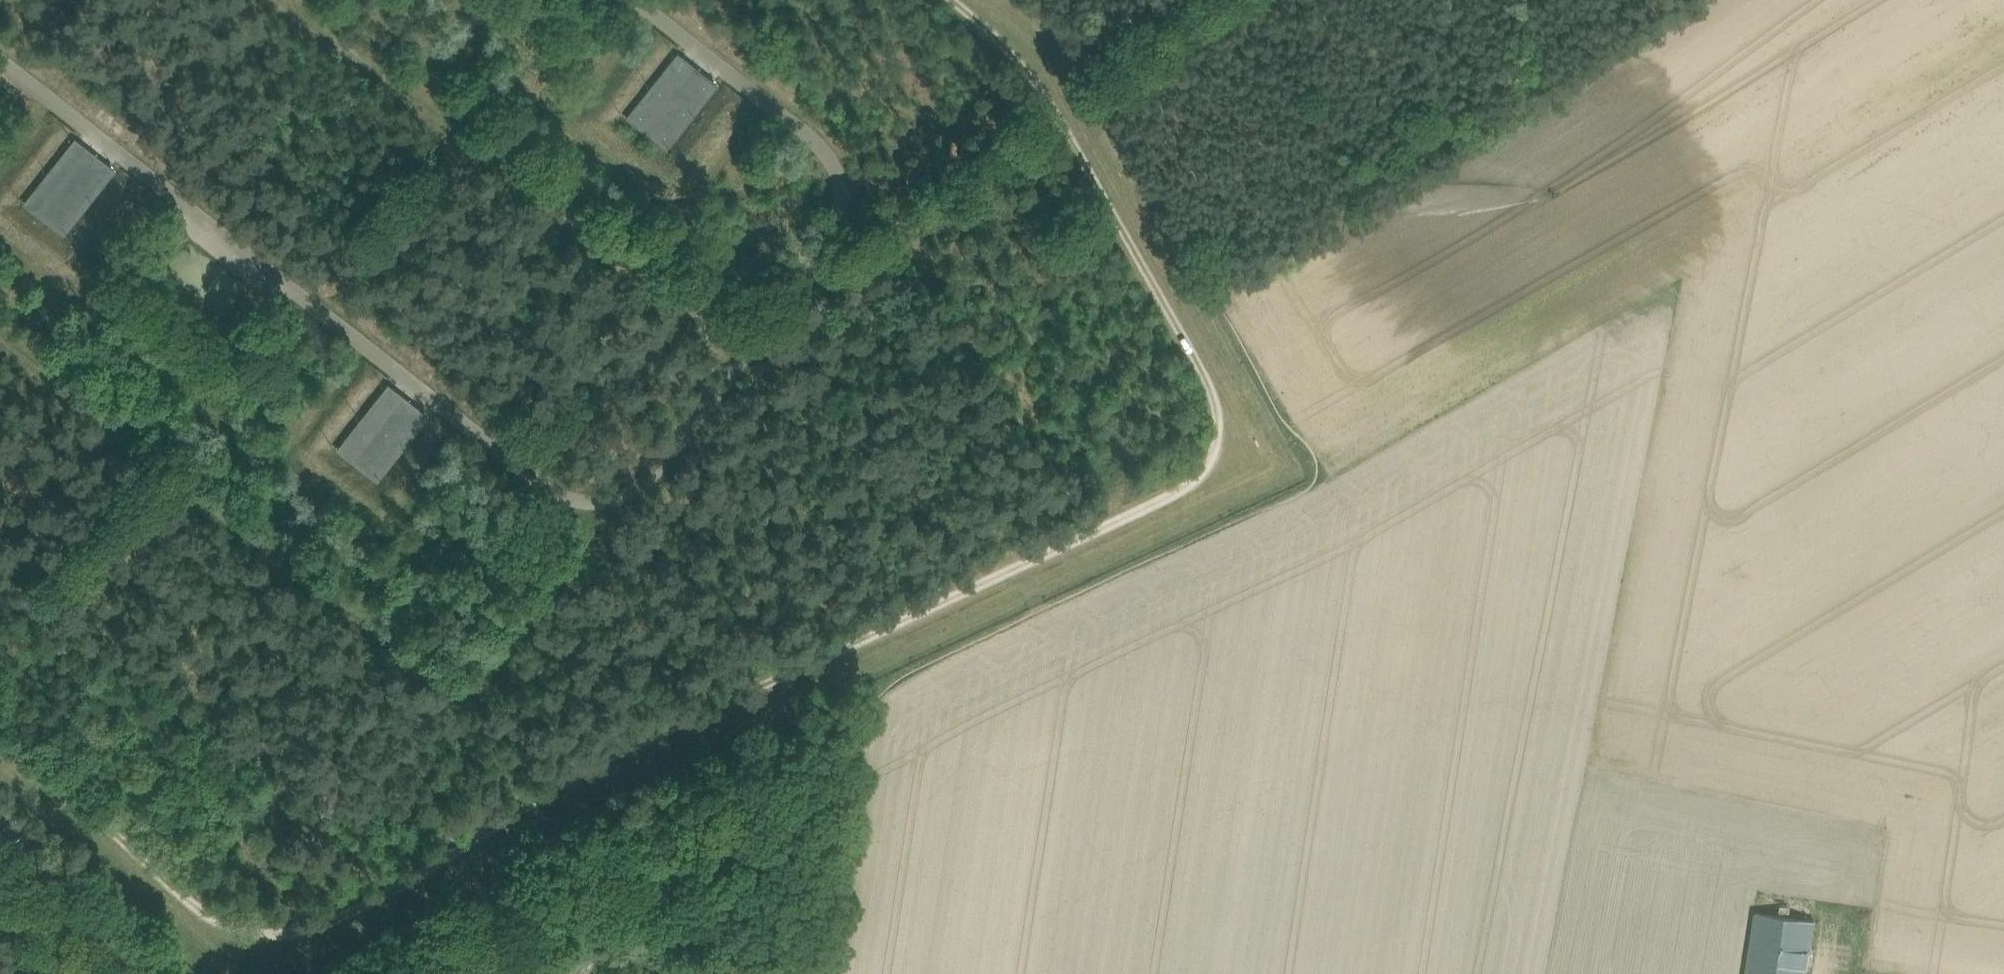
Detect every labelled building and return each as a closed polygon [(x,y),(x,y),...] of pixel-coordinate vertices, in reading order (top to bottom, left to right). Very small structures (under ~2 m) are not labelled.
[(667,150),(720,84),(678,52),(626,118),(667,150)] [(22,203),(64,236),(117,169),(74,137),(22,203)] [(334,449),(377,483),(430,416),(387,382),(334,449)] [(1814,920),(1756,912),(1747,973),(1806,973),(1814,920)]
